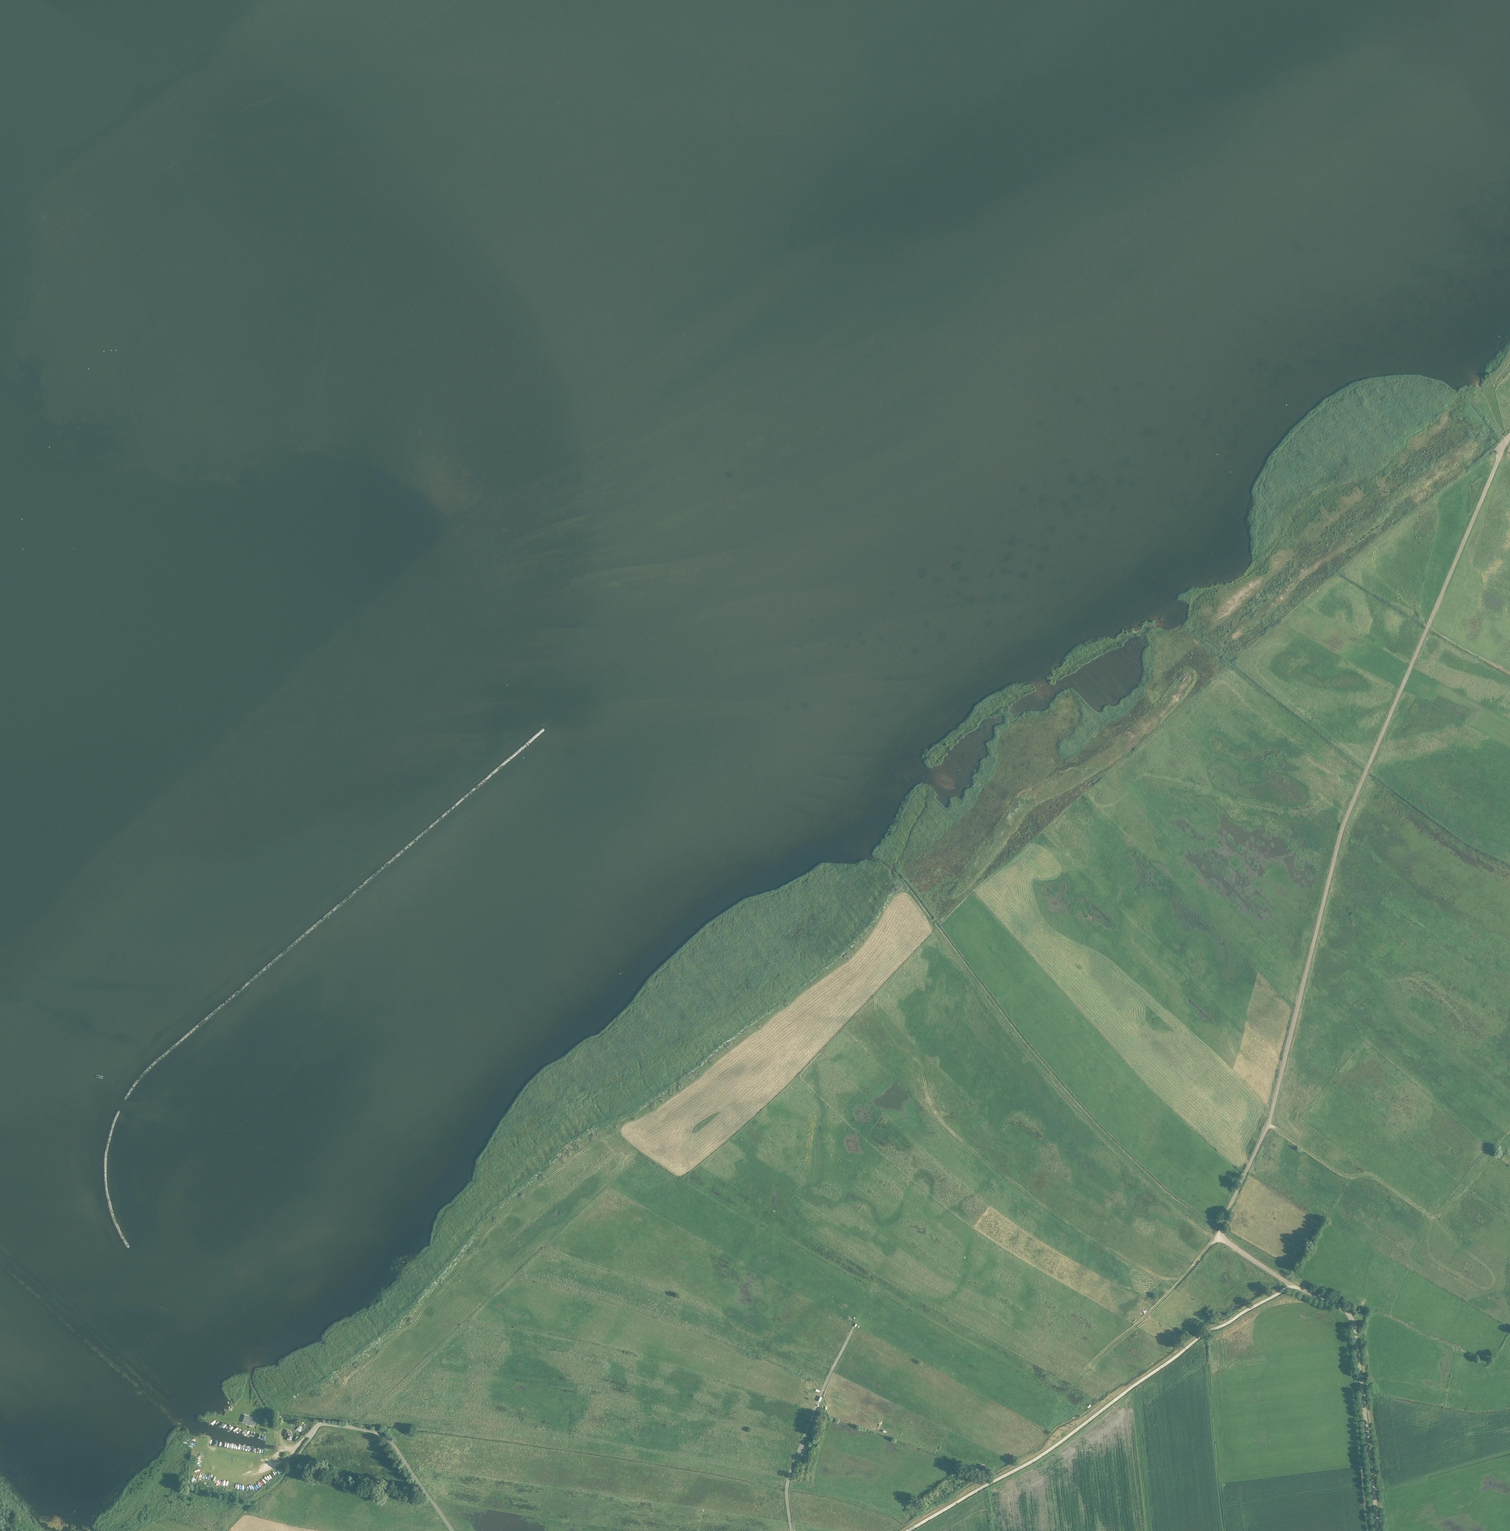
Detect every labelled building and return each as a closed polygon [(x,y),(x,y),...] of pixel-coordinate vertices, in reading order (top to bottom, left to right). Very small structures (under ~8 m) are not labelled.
[(250,1424),(255,1425),(257,1419),(248,1417),(247,1421),(250,1422),(250,1424)]
